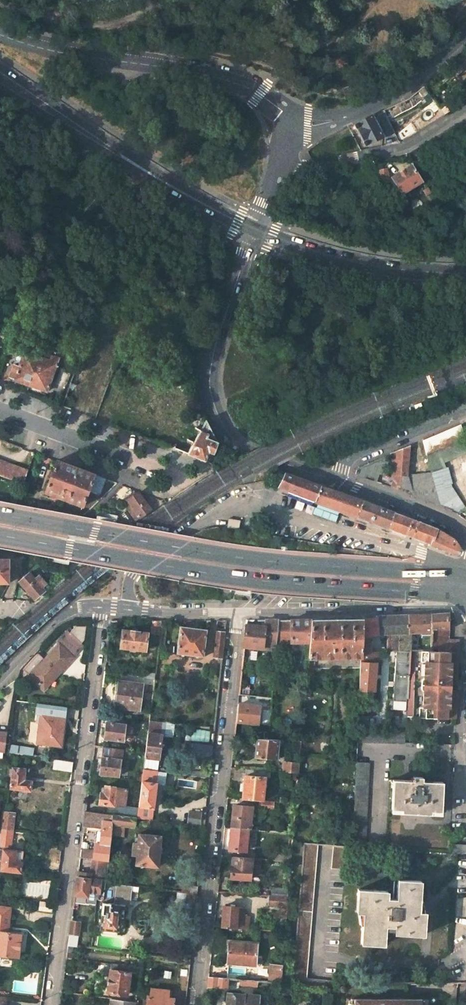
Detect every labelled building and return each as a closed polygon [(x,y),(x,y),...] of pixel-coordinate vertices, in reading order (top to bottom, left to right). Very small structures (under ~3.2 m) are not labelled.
[(364,79),(354,82),(357,93),(367,90),(364,79)] [(383,110),(353,124),(355,128),(358,127),(366,140),(362,142),(364,146),(381,139),(395,134),(383,110)] [(410,166),(391,178),(401,194),(420,183),(410,166)] [(383,184),(385,170),(378,169),(376,184),(383,184)] [(61,301),(56,313),(66,317),(71,305),(61,301)] [(45,343),(54,347),(56,342),(46,337),(45,343)] [(7,350),(20,355),(23,346),(17,343),(8,346),(7,350)] [(45,356),(42,355),(33,351),(25,348),(19,363),(14,361),(10,372),(15,374),(14,376),(47,390),(58,362),(57,352),(48,349),(45,356)] [(83,348),(69,383),(82,388),(96,353),(83,348)] [(67,390),(60,407),(69,410),(76,394),(67,390)] [(188,426),(200,432),(206,421),(202,411),(194,414),(188,426)] [(200,432),(187,455),(204,462),(208,453),(213,455),(218,450),(219,446),(216,444),(206,421),(200,432)] [(186,424),(173,450),(187,455),(200,432),(188,426),(186,424)] [(465,451),(465,445),(459,424),(422,441),(431,473),(408,475),(410,489),(411,493),(440,506),(438,498),(452,488),(448,483),(450,480),(448,465),(446,465),(445,461),(465,451)] [(408,475),(410,447),(391,454),(389,471),(390,474),(395,474),(398,475),(397,485),(410,489),(408,475)] [(27,470),(0,460),(0,475),(21,483),(27,470)] [(43,492),(80,506),(87,491),(97,494),(103,479),(55,461),(43,492)] [(276,487),(313,501),(319,487),(282,473),(276,487)] [(313,501),(356,518),(361,503),(319,487),(313,501)] [(452,488),(438,498),(440,506),(455,513),(458,507),(462,504),(452,488)] [(147,508),(134,493),(125,501),(138,517),(147,508)] [(356,518),(388,530),(393,515),(361,503),(356,518)] [(388,530),(429,545),(435,530),(393,515),(388,530)] [(241,520),(229,519),(227,528),(239,530),(241,520)] [(429,545),(444,550),(448,552),(458,554),(459,551),(452,540),(435,530),(429,545)] [(9,558),(0,558),(0,582),(9,582),(9,558)] [(46,585),(37,576),(33,580),(29,574),(19,583),(35,600),(44,591),(42,588),(46,585)] [(409,631),(423,630),(425,636),(426,640),(428,640),(428,648),(432,648),(432,640),(432,629),(431,613),(408,614),(409,631)] [(449,629),(448,613),(431,613),(432,629),(444,629),(449,629)] [(378,634),(388,634),(388,647),(396,647),(399,647),(398,631),(409,631),(408,614),(377,615),(377,618),(362,619),(361,635),(361,641),(368,642),(368,636),(372,635),(378,634)] [(308,658),(360,656),(361,641),(361,635),(362,619),(311,620),(309,642),(308,658)] [(152,620),(150,634),(160,635),(162,620),(152,620)] [(264,620),(263,627),(245,626),(242,647),(274,650),(275,643),(277,620),(264,620)] [(277,620),(275,643),(309,642),(311,620),(277,620)] [(76,626),(70,632),(81,643),(84,640),(86,626),(76,626)] [(203,657),(206,630),(180,627),(176,654),(203,657)] [(406,718),(454,720),(455,693),(452,693),(453,682),(455,682),(457,641),(444,641),(444,629),(432,629),(432,640),(432,648),(428,648),(410,648),(407,699),(406,718)] [(145,650),(147,634),(123,631),(121,647),(145,650)] [(215,631),(212,658),(222,659),(225,632),(215,631)] [(410,648),(409,631),(398,631),(399,647),(410,648)] [(73,657),(84,646),(81,643),(70,632),(59,644),(73,657)] [(359,690),(374,690),(376,663),(374,663),(375,653),(371,653),(371,642),(368,642),(361,641),(360,656),(359,690)] [(73,657),(59,644),(44,660),(37,653),(23,668),(30,674),(29,675),(41,686),(54,672),(57,675),(73,657)] [(396,647),(393,698),(407,699),(410,648),(399,647),(396,647)] [(138,710),(141,683),(119,680),(115,707),(138,710)] [(38,704),(37,715),(39,716),(36,743),(59,746),(62,718),(64,719),(65,708),(38,704)] [(258,707),(237,704),(235,722),(256,724),(258,707)] [(102,738),(121,740),(122,732),(127,733),(128,726),(123,725),(123,723),(104,721),(102,738)] [(167,723),(149,721),(143,768),(156,770),(158,771),(161,750),(165,750),(166,744),(162,744),(163,735),(165,735),(167,723)] [(357,730),(357,744),(404,744),(405,730),(357,730)] [(253,758),(274,760),(276,740),(255,739),(253,758)] [(212,746),(194,744),(192,758),(211,760),(212,746)] [(116,775),(119,748),(103,747),(102,757),(100,757),(98,772),(116,775)] [(31,757),(32,758),(32,750),(10,748),(9,755),(24,757),(31,757)] [(51,760),(50,770),(71,773),(72,763),(51,760)] [(365,849),(368,763),(356,762),(352,848),(365,849)] [(298,764),(284,763),(283,772),(297,774),(298,764)] [(150,820),(156,770),(143,768),(138,808),(136,817),(150,820)] [(25,770),(13,769),(10,790),(30,792),(31,783),(24,782),(25,770)] [(269,771),(244,769),(241,799),(259,801),(261,801),(263,780),(268,780),(269,771)] [(387,812),(440,815),(442,782),(422,781),(421,777),(413,776),(412,781),(388,780),(387,812)] [(121,806),(124,788),(103,785),(102,787),(99,786),(97,802),(108,804),(107,813),(113,814),(133,817),(136,817),(138,808),(121,806)] [(259,809),(270,810),(271,802),(261,801),(259,801),(259,809)] [(247,830),(249,808),(232,806),(230,828),(247,830)] [(83,827),(96,828),(93,849),(81,848),(79,857),(85,858),(94,859),(107,860),(110,834),(113,814),(107,813),(86,810),(83,827)] [(200,827),(201,813),(190,812),(188,825),(200,827)] [(13,834),(15,815),(2,813),(0,832),(13,834)] [(122,835),(123,825),(132,826),(133,817),(113,814),(110,834),(122,835)] [(227,850),(245,851),(247,830),(230,828),(227,850)] [(11,849),(13,834),(0,832),(0,833),(0,848),(11,849)] [(156,866),(159,836),(137,833),(134,864),(156,866)] [(307,980),(317,845),(304,844),(294,975),(293,980),(297,980),(307,980)] [(332,846),(331,870),(345,871),(347,847),(332,846)] [(22,854),(3,852),(0,870),(0,871),(19,874),(22,854)] [(290,855),(274,853),(273,861),(289,863),(290,855)] [(230,878),(249,880),(251,859),(232,857),(230,878)] [(94,859),(85,858),(83,876),(83,880),(98,882),(104,883),(106,869),(93,867),(94,859)] [(94,859),(93,867),(106,869),(107,860),(94,859)] [(97,894),(98,882),(83,880),(83,876),(77,875),(74,897),(86,899),(86,893),(97,894)] [(356,912),(363,913),(362,945),(384,945),(385,926),(394,926),(394,933),(422,935),(423,912),(418,912),(419,882),(396,881),(395,899),(386,899),(386,891),(357,890),(356,912)] [(111,906),(101,905),(98,931),(115,933),(117,918),(120,919),(122,907),(119,907),(120,901),(128,902),(130,886),(115,884),(111,906)] [(287,890),(271,889),(270,897),(287,898),(287,890)] [(184,893),(182,909),(195,910),(197,894),(184,893)] [(267,896),(266,905),(286,907),(287,898),(270,897),(267,896)] [(53,905),(39,904),(38,911),(52,913),(53,905)] [(17,960),(20,937),(9,936),(12,907),(0,906),(0,958),(17,960)] [(236,908),(223,907),(220,928),(240,930),(241,916),(238,910),(236,909),(236,908)] [(75,948),(78,925),(71,924),(68,948),(75,948)] [(254,967),(256,946),(227,943),(225,964),(254,967)] [(282,960),(270,959),(267,984),(293,987),(293,980),(294,975),(281,974),(282,960)] [(106,993),(126,995),(129,972),(139,973),(139,969),(110,965),(109,972),(108,972),(106,993)] [(206,987),(222,988),(223,980),(207,978),(206,987)] [(173,998),(166,998),(167,990),(152,989),(151,996),(147,995),(146,1004),(172,1004),(173,998)] [(227,994),(226,1004),(257,1004),(258,998),(227,994)]
